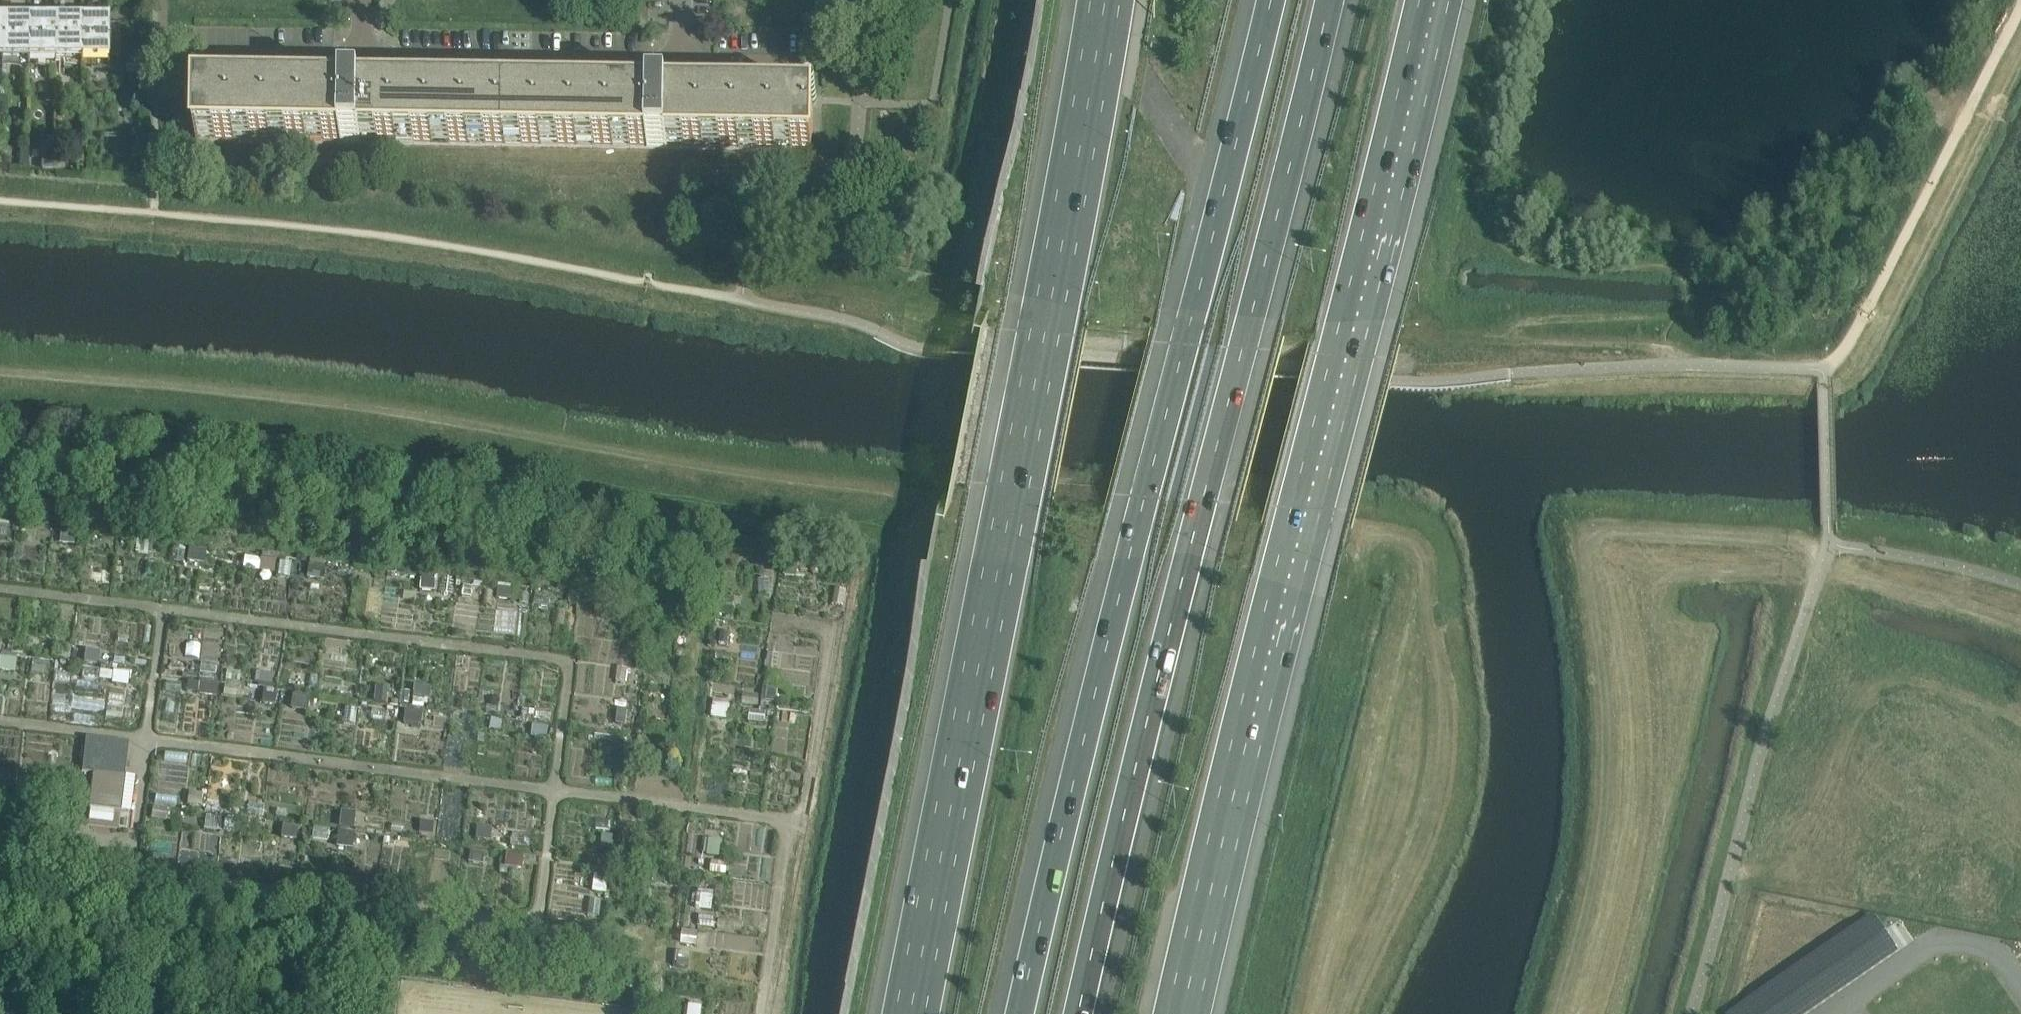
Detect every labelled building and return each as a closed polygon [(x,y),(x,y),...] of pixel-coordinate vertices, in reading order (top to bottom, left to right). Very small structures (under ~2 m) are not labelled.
[(137,6),(128,6),(128,16),(137,16),(137,6)] [(1,59),(28,59),(28,21),(1,20),(1,59)] [(54,21),(28,21),(28,59),(54,60),(54,21)] [(54,60),(81,60),(81,21),(54,21),(54,60)] [(108,21),(81,21),(81,60),(108,60),(108,40),(108,24),(108,21)] [(119,24),(108,24),(108,40),(120,40),(119,24)] [(688,104),(688,97),(683,97),(684,90),(626,80),(626,103),(382,99),(382,92),(377,92),(378,85),(353,81),(352,85),(343,84),(342,92),(340,92),(340,98),(198,96),(197,137),(197,141),(811,151),(812,105),(688,104)] [(174,130),(185,130),(186,119),(174,119),(174,130)] [(20,156),(19,160),(19,169),(28,169),(28,150),(20,150),(20,156)] [(41,171),(55,171),(55,170),(55,160),(41,160),(41,171)] [(720,631),(719,644),(728,644),(729,632),(720,631)] [(0,663),(0,670),(16,671),(17,656),(1,655),(0,663)] [(713,702),(712,719),(730,720),(731,703),(713,702)] [(768,709),(751,708),(750,722),(767,723),(768,709)] [(124,742),(86,738),(82,772),(93,774),(89,807),(120,811),(127,755),(123,754),(124,742)] [(6,788),(7,761),(10,761),(11,749),(0,748),(0,787),(6,788)] [(735,756),(732,777),(766,782),(770,759),(753,756),(753,758),(735,756)] [(154,776),(150,799),(174,803),(178,781),(154,776)] [(338,811),(340,850),(355,849),(354,810),(338,811)] [(603,836),(602,848),(612,849),(613,836),(603,836)] [(714,910),(717,888),(702,886),(699,908),(714,910)] [(703,1006),(691,1004),(690,1013),(702,1013),(703,1006)]
